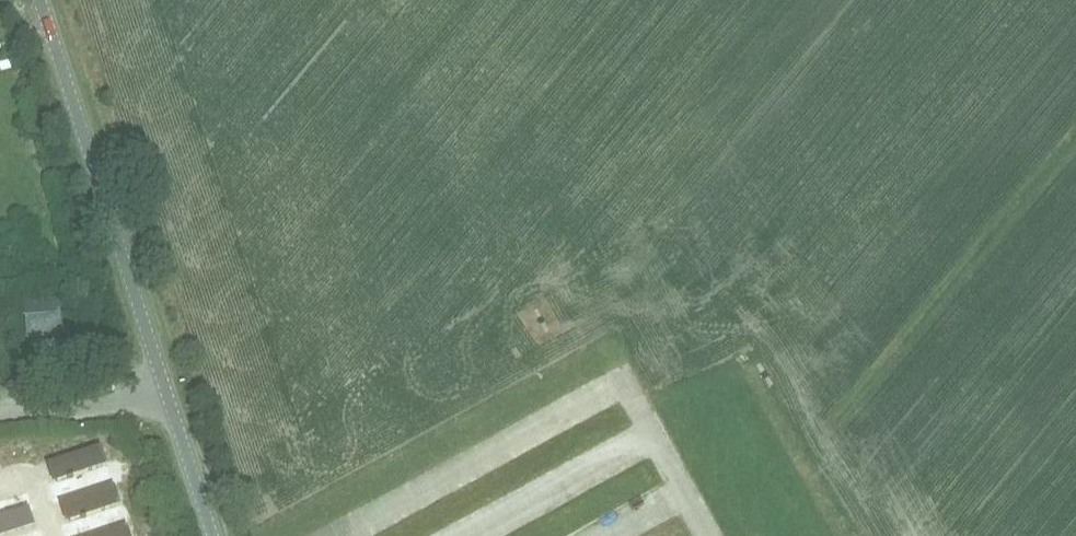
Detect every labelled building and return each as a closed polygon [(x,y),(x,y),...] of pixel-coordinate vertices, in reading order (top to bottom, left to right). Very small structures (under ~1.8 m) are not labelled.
[(27,337),(62,335),(60,301),(25,303),(27,337)] [(103,437),(48,454),(56,480),(111,463),(103,437)] [(115,477),(61,494),(69,520),(123,503),(115,477)] [(0,509),(0,535),(36,524),(29,500),(0,509)] [(70,535),(128,535),(122,519),(70,535)]
